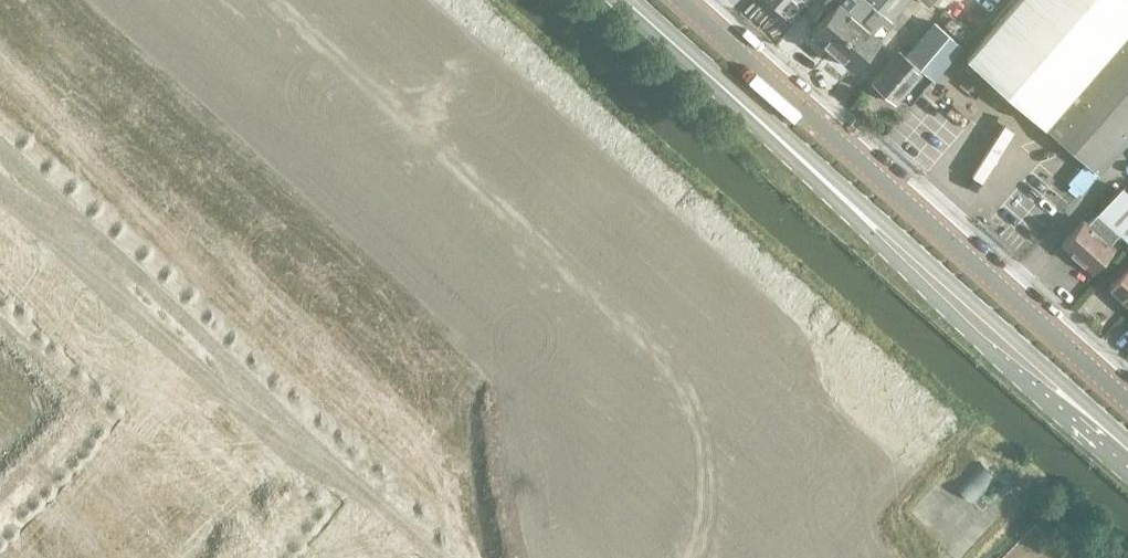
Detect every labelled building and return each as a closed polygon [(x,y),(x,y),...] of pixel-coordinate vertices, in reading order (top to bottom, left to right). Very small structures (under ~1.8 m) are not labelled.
[(785,14),(798,0),(770,0),(785,14)] [(811,31),(832,49),(853,67),(893,22),(889,19),(905,0),(824,0),(823,1),(831,7),(811,31)] [(1099,171),(1127,138),(1127,0),(1015,0),(967,56),(1099,171)] [(933,79),(961,47),(934,23),(905,57),(899,52),(872,82),(894,102),(922,70),(933,79)] [(1121,186),(1096,215),(1106,224),(1127,242),(1127,192),(1121,186)] [(1073,255),(1077,258),(1106,224),(1096,215),(1088,225),(1082,220),(1060,245),(1065,248),(1063,253),(1069,258),(1073,255)] [(1106,224),(1077,258),(1079,260),(1078,265),(1084,270),(1088,268),(1093,272),(1114,247),(1110,243),(1118,234),(1106,224)] [(1109,287),(1127,304),(1127,266),(1109,287)] [(981,461),(957,487),(982,510),(1006,484),(981,461)]
